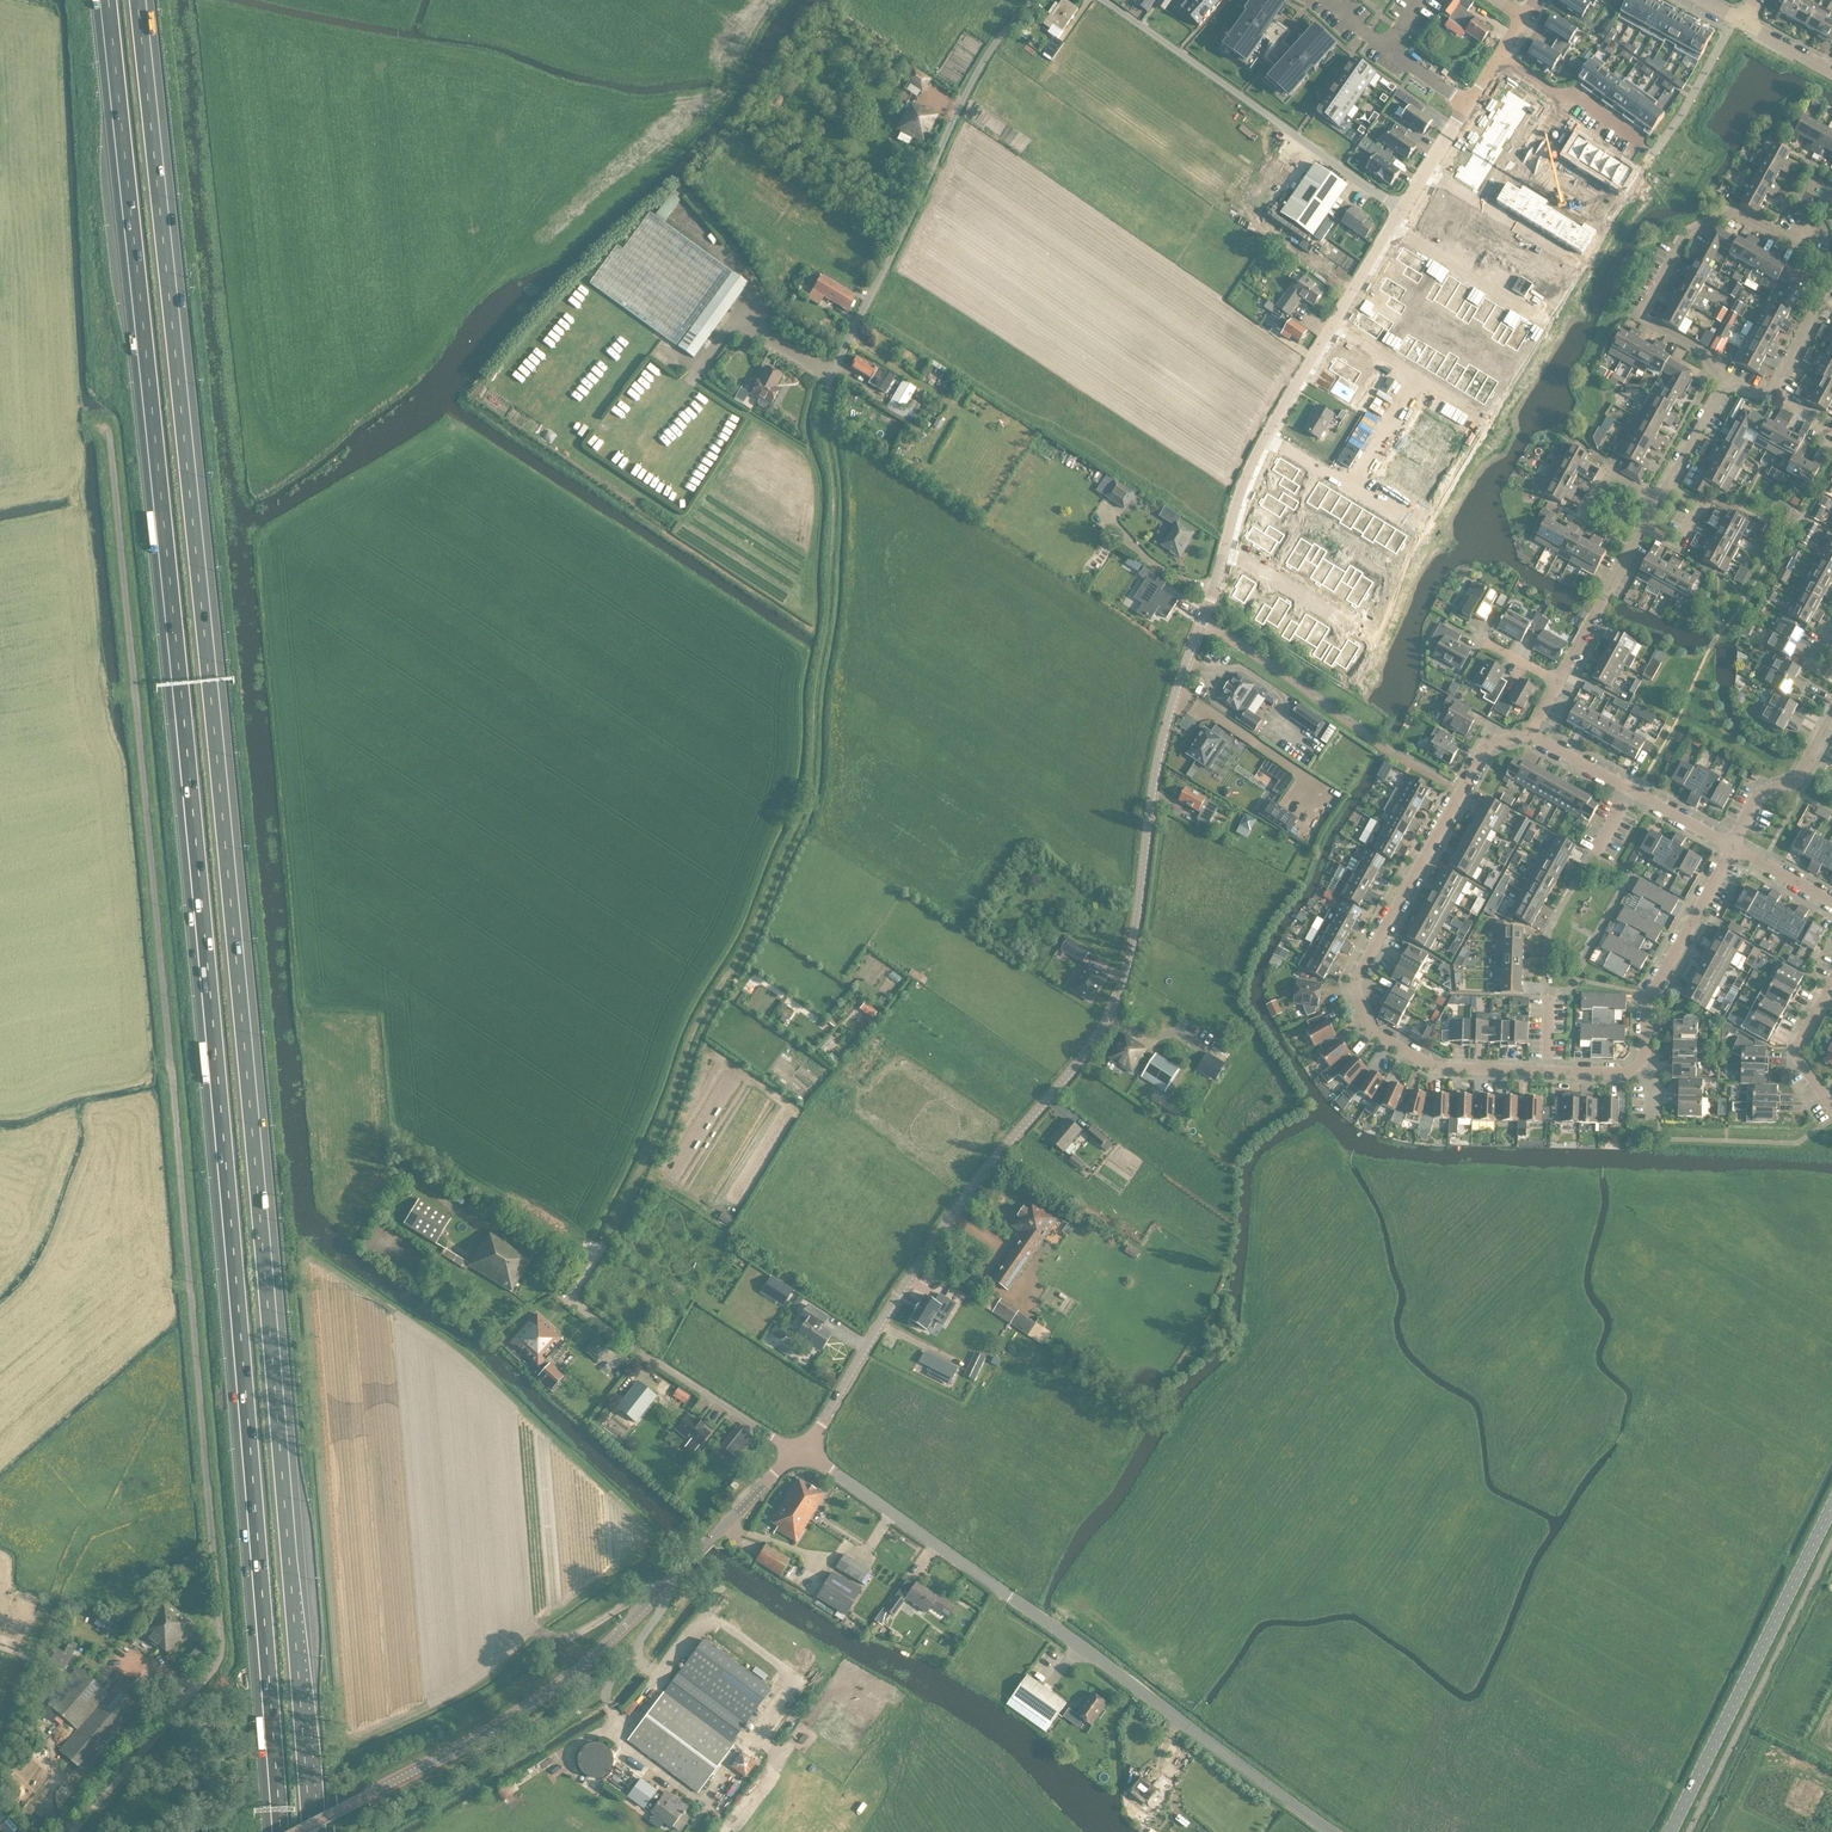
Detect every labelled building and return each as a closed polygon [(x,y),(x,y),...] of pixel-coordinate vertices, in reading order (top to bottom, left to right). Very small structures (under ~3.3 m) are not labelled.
[(1044,24),(1050,29),(1048,32),(1055,37),(1057,38),(1078,9),(1065,0),(1062,0),(1059,5),(1055,2),(1048,13),(1050,14),(1044,24)] [(1135,3),(1147,12),(1155,0),(1137,0),(1135,3)] [(1207,16),(1189,0),(1186,0),(1178,8),(1198,27),(1207,16)] [(1207,16),(1216,7),(1208,0),(1189,0),(1207,16)] [(1270,71),(1263,79),(1277,92),(1282,87),(1291,95),(1314,69),(1333,47),(1323,38),(1312,28),(1294,49),(1287,43),(1286,42),(1293,32),(1292,31),(1290,35),(1285,31),(1288,28),(1276,20),(1284,9),(1270,0),(1256,0),(1223,45),(1240,57),(1238,60),(1250,69),(1256,60),(1251,56),(1263,39),(1264,41),(1265,40),(1270,43),(1271,44),(1262,58),(1266,63),(1272,68),(1275,70),(1272,73),(1270,71)] [(1465,32),(1480,43),(1490,29),(1466,12),(1474,1),(1474,0),(1448,0),(1441,10),(1450,16),(1448,19),(1465,32)] [(1586,19),(1593,7),(1597,9),(1602,1),(1600,0),(1564,0),(1561,4),(1586,19)] [(1617,17),(1629,24),(1642,0),(1627,0),(1617,17)] [(1629,24),(1641,30),(1655,4),(1650,1),(1650,0),(1642,0),(1629,24)] [(1793,20),(1801,5),(1804,0),(1781,0),(1779,2),(1784,5),(1780,12),(1793,20)] [(1793,20),(1806,27),(1814,13),(1818,6),(1808,0),(1804,0),(1801,5),(1793,20)] [(1806,27),(1819,34),(1827,20),(1831,11),(1831,1),(1826,10),(1818,6),(1814,13),(1806,27)] [(1655,4),(1641,30),(1652,36),(1669,6),(1663,3),(1661,7),(1655,4)] [(1669,6),(1652,36),(1663,43),(1678,16),(1672,13),(1675,9),(1669,6)] [(1678,16),(1663,43),(1664,43),(1665,40),(1675,46),(1674,49),(1691,18),(1686,15),(1683,19),(1678,16)] [(1554,16),(1545,29),(1558,37),(1554,44),(1567,52),(1572,45),(1569,43),(1577,30),(1554,16)] [(1691,18),(1674,49),(1686,55),(1700,29),(1695,26),(1697,21),(1691,18)] [(1817,38),(1826,42),(1827,41),(1831,44),(1831,43),(1831,22),(1827,20),(1819,34),(1817,38)] [(1018,26),(1015,31),(1025,38),(1029,33),(1018,26)] [(1604,39),(1608,32),(1602,28),(1598,35),(1604,39)] [(1700,29),(1686,55),(1698,62),(1712,36),(1715,31),(1708,28),(1706,32),(1700,29)] [(1055,37),(1044,53),(1053,59),(1064,43),(1057,38),(1055,37)] [(1537,42),(1529,56),(1552,70),(1559,58),(1563,60),(1567,52),(1554,44),(1550,51),(1537,42)] [(1587,52),(1581,60),(1587,64),(1593,56),(1587,52)] [(1594,56),(1578,78),(1583,82),(1580,86),(1586,90),(1605,64),(1594,56)] [(1377,74),(1355,58),(1347,69),(1369,84),(1377,74)] [(1574,69),(1580,73),(1585,65),(1579,61),(1574,69)] [(902,64),(897,74),(906,79),(905,80),(921,91),(928,82),(912,70),(902,64)] [(1605,64),(1586,90),(1591,94),(1594,90),(1599,93),(1612,76),(1602,69),(1605,64)] [(1369,84),(1347,69),(1340,79),(1362,95),(1369,84)] [(1612,76),(1599,93),(1604,97),(1601,101),(1607,105),(1625,79),(1622,83),(1612,76)] [(1362,95),(1340,79),(1332,90),(1354,105),(1362,95)] [(1625,79),(1607,105),(1612,109),(1615,105),(1620,109),(1636,87),(1625,79)] [(1396,87),(1392,84),(1388,90),(1391,93),(1396,87)] [(1636,87),(1620,109),(1625,112),(1622,116),(1627,120),(1646,94),(1636,87)] [(1325,101),(1347,116),(1354,105),(1332,90),(1325,101)] [(1500,109),(1500,110),(1517,121),(1519,122),(1524,115),(1521,113),(1527,103),(1508,90),(1504,95),(1503,94),(1500,99),(1501,100),(1501,102),(1504,103),(1500,109)] [(1646,94),(1627,120),(1633,124),(1636,120),(1641,124),(1657,102),(1646,94)] [(1384,104),(1388,98),(1384,95),(1380,101),(1384,104)] [(1402,119),(1423,134),(1433,121),(1417,110),(1421,105),(1408,96),(1404,102),(1410,107),(1402,119)] [(1810,104),(1819,109),(1824,101),(1815,96),(1810,104)] [(1347,116),(1325,101),(1317,112),(1339,127),(1347,116)] [(1657,102),(1641,124),(1646,127),(1643,132),(1649,136),(1652,132),(1652,131),(1653,130),(1664,114),(1654,107),(1657,102)] [(907,110),(898,129),(902,131),(898,139),(909,144),(913,136),(923,141),(936,116),(912,104),(908,111),(907,110)] [(1489,126),(1489,127),(1507,138),(1506,138),(1508,139),(1513,132),(1511,130),(1517,121),(1500,110),(1500,109),(1498,108),(1491,119),(1493,120),(1489,126)] [(1380,115),(1376,112),(1372,118),(1376,121),(1380,115)] [(1800,136),(1807,140),(1816,124),(1803,117),(1795,133),(1791,140),(1796,143),(1800,136)] [(1372,118),(1368,124),(1372,127),(1376,121),(1372,118)] [(1384,143),(1407,159),(1416,147),(1404,138),(1408,132),(1396,124),(1391,130),(1392,131),(1384,143)] [(1828,130),(1816,124),(1807,140),(1814,144),(1810,151),(1815,153),(1828,130)] [(1479,143),(1478,144),(1496,155),(1498,156),(1503,149),(1501,147),(1506,138),(1507,138),(1489,127),(1489,126),(1487,125),(1480,136),(1482,137),(1479,143)] [(1362,127),(1358,133),(1362,135),(1366,129),(1362,127)] [(1828,130),(1815,153),(1820,156),(1824,149),(1831,153),(1831,151),(1831,133),(1828,130)] [(1578,138),(1567,157),(1578,164),(1590,145),(1578,138)] [(1472,154),(1468,160),(1487,173),(1492,166),(1490,164),(1496,155),(1478,144),(1479,143),(1477,142),(1470,153),(1472,154)] [(1384,162),(1388,156),(1370,144),(1365,152),(1372,156),(1364,168),(1390,186),(1399,172),(1384,162)] [(1590,145),(1578,164),(1589,171),(1601,152),(1590,145)] [(1767,157),(1775,162),(1790,170),(1793,165),(1785,161),(1790,153),(1774,145),(1767,157)] [(1601,152),(1589,171),(1600,177),(1612,159),(1601,152)] [(1790,170),(1775,162),(1767,157),(1760,169),(1776,178),(1780,171),(1787,175),(1790,170)] [(1612,159),(1600,177),(1611,184),(1623,166),(1612,159)] [(1457,171),(1454,176),(1474,188),(1480,178),(1483,180),(1487,173),(1468,160),(1464,167),(1461,165),(1460,166),(1459,165),(1455,170),(1457,171)] [(1316,164),(1280,213),(1312,236),(1348,186),(1316,164)] [(1528,165),(1525,170),(1531,173),(1534,169),(1528,165)] [(1623,166),(1611,184),(1623,191),(1634,173),(1623,166)] [(1534,169),(1531,173),(1537,177),(1540,172),(1534,169)] [(1760,169),(1754,181),(1776,194),(1779,189),(1773,185),(1776,178),(1760,169)] [(1504,183),(1507,177),(1501,173),(1498,179),(1504,183)] [(1563,176),(1560,180),(1566,184),(1569,179),(1563,176)] [(1504,183),(1498,179),(1494,185),(1500,189),(1504,183)] [(1569,179),(1566,184),(1572,188),(1575,183),(1569,179)] [(1552,180),(1549,185),(1555,188),(1558,184),(1552,180)] [(1747,193),(1755,197),(1763,202),(1767,195),(1774,198),(1776,194),(1754,181),(1747,193)] [(1507,184),(1496,202),(1508,210),(1520,192),(1507,184)] [(1558,184),(1555,188),(1562,192),(1564,187),(1558,184)] [(1585,189),(1582,194),(1588,198),(1591,193),(1585,189)] [(1520,192),(1508,210),(1521,218),(1532,199),(1520,192)] [(1591,193),(1588,198),(1594,201),(1597,197),(1591,193)] [(1759,209),(1763,202),(1755,197),(1747,193),(1740,205),(1756,214),(1763,217),(1766,213),(1759,209)] [(1577,195),(1574,200),(1580,203),(1583,199),(1577,195)] [(1532,199),(1521,218),(1533,225),(1544,207),(1532,199)] [(1583,199),(1580,203),(1586,207),(1589,202),(1583,199)] [(1332,216),(1342,223),(1342,222),(1365,238),(1373,226),(1365,221),(1368,217),(1352,206),(1351,208),(1342,201),(1332,216)] [(1606,205),(1603,209),(1610,213),(1612,208),(1606,205)] [(1544,207),(1533,225),(1545,233),(1556,214),(1544,207)] [(1603,209),(1601,214),(1607,218),(1610,213),(1603,209)] [(747,283),(732,272),(650,211),(624,249),(617,245),(590,282),(693,357),(747,283)] [(1556,214),(1545,233),(1557,240),(1569,222),(1556,214)] [(1569,222),(1557,240),(1570,248),(1581,229),(1569,222)] [(1715,227),(1709,239),(1720,246),(1731,252),(1738,240),(1715,227)] [(1581,229),(1570,248),(1582,255),(1594,237),(1581,229)] [(1738,240),(1731,252),(1730,254),(1742,261),(1755,238),(1750,235),(1746,242),(1739,238),(1738,240)] [(1755,238),(1742,261),(1754,267),(1762,251),(1756,248),(1760,241),(1755,238)] [(1709,239),(1696,261),(1708,268),(1713,260),(1723,266),(1726,262),(1720,259),(1715,256),(1716,253),(1720,246),(1709,239)] [(1303,240),(1299,246),(1309,253),(1313,247),(1303,240)] [(1399,253),(1395,259),(1407,266),(1402,274),(1418,284),(1423,275),(1416,271),(1423,260),(1403,247),(1402,249),(1400,248),(1398,251),(1399,253)] [(1762,251),(1754,267),(1766,274),(1778,251),(1773,248),(1770,255),(1762,251)] [(1778,251),(1766,274),(1778,281),(1779,278),(1786,267),(1787,265),(1780,261),(1784,254),(1778,251)] [(1718,273),(1708,268),(1696,261),(1692,269),(1685,265),(1682,270),(1705,282),(1711,285),(1718,273)] [(1809,279),(1786,267),(1779,278),(1790,284),(1784,295),(1773,289),(1771,292),(1782,298),(1778,306),(1777,306),(1767,300),(1761,312),(1767,316),(1790,329),(1793,324),(1786,320),(1809,279)] [(1686,278),(1682,286),(1699,295),(1705,282),(1682,270),(1680,275),(1686,278)] [(1742,276),(1734,272),(1731,278),(1739,282),(1742,276)] [(1435,282),(1425,298),(1432,303),(1436,296),(1448,303),(1460,282),(1448,275),(1442,286),(1435,282)] [(833,284),(821,277),(808,299),(818,305),(824,297),(847,311),(855,297),(833,283),(833,284)] [(1289,315),(1296,306),(1302,297),(1314,305),(1324,291),(1304,277),(1294,291),(1290,297),(1285,294),(1277,306),(1278,307),(1279,308),(1285,312),(1289,315)] [(1383,283),(1379,289),(1390,296),(1385,304),(1401,314),(1406,306),(1399,301),(1407,289),(1386,277),(1385,279),(1383,278),(1381,282),(1383,283)] [(1756,291),(1759,285),(1748,278),(1744,284),(1756,291)] [(1460,282),(1448,303),(1459,309),(1455,316),(1461,321),(1471,304),(1465,301),(1472,290),(1460,282)] [(1760,284),(1759,285),(1756,291),(1768,297),(1771,290),(1760,284)] [(1704,298),(1699,295),(1682,286),(1678,292),(1668,287),(1665,292),(1669,294),(1692,307),(1697,310),(1704,298)] [(1737,292),(1731,289),(1728,295),(1734,298),(1737,292)] [(1669,310),(1685,319),(1692,307),(1669,294),(1666,298),(1673,302),(1669,310)] [(1741,294),(1737,300),(1743,303),(1746,297),(1741,294)] [(1471,304),(1461,321),(1468,325),(1472,318),(1484,324),(1496,304),(1484,297),(1477,308),(1471,304)] [(1268,300),(1263,307),(1273,313),(1278,307),(1277,306),(1268,300)] [(1743,304),(1737,300),(1732,309),(1738,312),(1743,304)] [(1496,304),(1484,324),(1495,331),(1491,338),(1497,343),(1507,326),(1501,323),(1508,312),(1496,304)] [(1273,313),(1270,317),(1277,323),(1285,312),(1279,308),(1278,307),(1273,313)] [(1656,318),(1679,330),(1685,319),(1669,310),(1665,316),(1659,313),(1656,318)] [(1356,319),(1354,322),(1355,324),(1354,325),(1374,338),(1381,326),(1389,330),(1394,322),(1378,312),(1373,320),(1361,313),(1358,319),(1356,319)] [(1754,325),(1760,329),(1776,338),(1780,330),(1787,334),(1790,329),(1767,316),(1761,312),(1754,325)] [(1730,313),(1726,319),(1732,323),(1736,316),(1730,313)] [(1422,317),(1419,321),(1425,325),(1428,320),(1422,317)] [(1284,331),(1282,334),(1289,339),(1291,337),(1298,343),(1307,331),(1292,320),(1289,324),(1283,319),(1278,327),(1284,331)] [(1507,326),(1497,343),(1504,347),(1508,340),(1520,347),(1526,337),(1528,338),(1531,332),(1530,331),(1532,327),(1531,326),(1531,324),(1528,322),(1526,323),(1520,319),(1513,330),(1507,326)] [(1428,320),(1425,325),(1431,329),(1434,324),(1428,320)] [(1780,347),(1773,343),(1776,338),(1760,329),(1754,325),(1749,323),(1743,335),(1747,337),(1777,353),(1780,348),(1780,347)] [(1820,331),(1831,337),(1831,329),(1824,324),(1820,331)] [(1717,335),(1724,339),(1730,328),(1723,325),(1717,335)] [(1613,347),(1609,353),(1621,359),(1637,330),(1633,328),(1629,335),(1622,331),(1613,347)] [(1441,329),(1439,333),(1445,337),(1448,333),(1441,329)] [(1634,366),(1637,360),(1646,344),(1638,340),(1642,333),(1637,330),(1621,359),(1634,366)] [(1699,342),(1707,347),(1713,335),(1705,330),(1699,342)] [(1820,331),(1817,336),(1831,345),(1831,337),(1820,331)] [(1407,332),(1395,351),(1406,357),(1417,339),(1407,332)] [(1448,333),(1445,337),(1451,341),(1454,336),(1448,333)] [(1740,349),(1763,362),(1767,354),(1774,358),(1777,353),(1747,337),(1740,349)] [(1417,339),(1406,357),(1415,363),(1427,344),(1417,339)] [(1461,341),(1458,345),(1464,349),(1467,345),(1461,341)] [(1646,344),(1637,360),(1634,366),(1646,373),(1649,367),(1662,344),(1657,341),(1653,348),(1646,344)] [(1427,344),(1415,363),(1425,369),(1437,350),(1427,344)] [(1666,347),(1662,344),(1649,367),(1661,374),(1663,371),(1662,371),(1668,359),(1669,359),(1670,358),(1662,354),(1666,347)] [(1467,345),(1464,349),(1470,353),(1473,348),(1467,345)] [(1807,354),(1831,368),(1831,353),(1829,351),(1826,357),(1810,348),(1807,354)] [(1759,369),(1763,362),(1740,349),(1734,361),(1756,373),(1757,373),(1764,377),(1766,372),(1759,369)] [(1437,350),(1425,369),(1435,375),(1446,356),(1437,350)] [(1481,353),(1478,357),(1484,361),(1487,357),(1481,353)] [(1807,354),(1804,360),(1819,368),(1816,374),(1815,375),(1831,383),(1831,368),(1807,354)] [(872,366),(856,356),(850,367),(871,379),(869,383),(885,393),(895,376),(884,370),(884,369),(874,363),(872,366)] [(1446,356),(1435,375),(1445,381),(1456,362),(1446,356)] [(1487,357),(1484,361),(1490,365),(1493,360),(1487,357)] [(1507,357),(1503,364),(1513,370),(1517,364),(1507,357)] [(1332,364),(1328,370),(1339,377),(1334,385),(1350,395),(1355,386),(1349,382),(1356,370),(1346,364),(1347,363),(1341,359),(1340,361),(1336,358),(1335,359),(1332,359),(1330,362),(1332,364)] [(1674,377),(1674,376),(1690,386),(1693,381),(1688,378),(1692,372),(1669,359),(1668,359),(1662,371),(1663,371),(1674,377)] [(1456,362),(1445,381),(1455,387),(1466,368),(1456,362)] [(765,367),(751,395),(770,405),(778,389),(775,387),(781,375),(765,367)] [(1507,367),(1504,371),(1510,375),(1513,371),(1507,367)] [(1466,368),(1455,387),(1464,393),(1476,374),(1466,368)] [(1831,383),(1815,375),(1816,374),(1809,370),(1805,377),(1820,385),(1817,391),(1831,400),(1831,383)] [(1609,371),(1605,377),(1610,380),(1613,374),(1614,373),(1609,371)] [(1476,374),(1464,393),(1474,399),(1485,380),(1476,374)] [(1610,380),(1608,383),(1615,387),(1618,382),(1623,385),(1625,380),(1613,374),(1610,380)] [(1674,377),(1668,387),(1661,399),(1673,406),(1678,397),(1682,399),(1690,386),(1674,376),(1674,377)] [(1377,378),(1358,409),(1364,413),(1383,382),(1377,378)] [(1485,380),(1474,399),(1484,405),(1489,397),(1491,398),(1495,392),(1493,391),(1496,387),(1485,380)] [(903,408),(915,388),(902,381),(890,400),(903,408)] [(1829,407),(1831,409),(1831,400),(1817,391),(1814,397),(1798,388),(1795,394),(1810,403),(1826,412),(1829,407)] [(1644,406),(1650,409),(1673,422),(1677,425),(1680,420),(1668,413),(1673,406),(1661,399),(1651,394),(1644,406)] [(1319,406),(1304,430),(1320,439),(1334,415),(1319,406)] [(1638,418),(1643,421),(1659,430),(1663,423),(1670,427),(1673,422),(1650,409),(1644,406),(1638,418)] [(1766,424),(1765,423),(1759,435),(1760,435),(1756,442),(1768,449),(1770,445),(1788,414),(1782,410),(1773,425),(1767,421),(1766,424)] [(1343,420),(1347,414),(1342,411),(1338,417),(1343,420)] [(1760,435),(1759,435),(1765,423),(1744,411),(1737,422),(1749,429),(1744,439),(1748,441),(1753,444),(1755,442),(1756,442),(1760,435)] [(1420,413),(1407,434),(1447,458),(1460,437),(1420,413)] [(1779,457),(1782,451),(1791,435),(1786,432),(1794,417),(1788,414),(1770,445),(1768,449),(1767,450),(1779,457)] [(937,418),(933,425),(939,429),(943,422),(937,418)] [(1659,430),(1643,421),(1638,418),(1631,430),(1637,433),(1660,446),(1662,441),(1656,437),(1659,430)] [(1749,429),(1737,422),(1725,445),(1737,452),(1737,451),(1744,439),(1749,429)] [(1603,423),(1601,428),(1608,432),(1610,427),(1603,423)] [(1791,464),(1794,458),(1804,442),(1812,427),(1805,423),(1797,438),(1791,435),(1782,451),(1779,457),(1791,464)] [(1599,447),(1607,432),(1600,428),(1599,427),(1593,437),(1597,447),(1599,447)] [(1657,451),(1660,446),(1637,433),(1630,445),(1641,451),(1646,454),(1650,447),(1657,451)] [(1403,438),(1397,447),(1408,454),(1411,449),(1414,445),(1403,438)] [(1572,446),(1565,442),(1559,454),(1596,476),(1600,470),(1584,461),(1587,455),(1572,446)] [(1641,451),(1630,445),(1625,442),(1618,454),(1623,457),(1628,459),(1634,463),(1640,467),(1646,470),(1649,465),(1642,461),(1646,454),(1641,451)] [(1721,451),(1706,442),(1703,448),(1734,466),(1741,453),(1737,451),(1737,452),(1725,445),(1721,451)] [(1809,445),(1804,442),(1794,458),(1791,464),(1786,473),(1797,480),(1807,464),(1801,460),(1809,445)] [(1819,470),(1830,451),(1821,446),(1812,463),(1814,465),(1812,467),(1807,464),(1797,480),(1795,485),(1807,492),(1810,487),(1820,471),(1819,470)] [(885,459),(889,451),(883,447),(878,455),(885,459)] [(1739,468),(1734,466),(1703,448),(1699,454),(1715,463),(1711,469),(1732,481),(1739,468)] [(1395,453),(1382,474),(1422,499),(1435,478),(1395,453)] [(1596,476),(1559,454),(1552,466),(1574,479),(1577,473),(1593,482),(1596,476)] [(1276,463),(1272,470),(1283,477),(1278,485),(1294,494),(1300,486),(1293,482),(1300,470),(1280,457),(1279,459),(1277,458),(1274,462),(1276,463)] [(1620,472),(1627,476),(1634,463),(1628,459),(1620,472)] [(1640,467),(1634,463),(1627,476),(1633,479),(1640,467)] [(1574,479),(1552,466),(1546,478),(1552,481),(1583,499),(1586,493),(1571,485),(1574,479)] [(1708,475),(1693,466),(1689,472),(1705,480),(1711,484),(1710,484),(1720,490),(1725,492),(1732,481),(1711,469),(1708,475)] [(1646,470),(1640,467),(1633,479),(1639,483),(1646,470)] [(1780,483),(1784,474),(1778,471),(1773,479),(1780,483)] [(1686,478),(1701,486),(1705,480),(1689,472),(1686,478)] [(1106,476),(1096,491),(1106,497),(1125,509),(1134,494),(1115,482),(1106,476)] [(1583,499),(1552,481),(1546,478),(1538,491),(1545,494),(1561,503),(1564,497),(1579,506),(1583,499)] [(1697,493),(1701,486),(1686,478),(1682,484),(1697,493)] [(1705,480),(1701,486),(1697,493),(1703,497),(1710,484),(1711,484),(1705,480)] [(1319,481),(1307,500),(1319,507),(1330,488),(1319,481)] [(1330,488),(1319,507),(1330,514),(1341,495),(1330,488)] [(1261,499),(1259,502),(1260,504),(1259,506),(1280,518),(1287,506),(1294,510),(1299,502),(1283,492),(1278,500),(1267,493),(1263,499),(1261,499)] [(1341,495),(1330,514),(1341,520),(1352,502),(1341,495)] [(1791,496),(1788,502),(1797,506),(1800,500),(1791,496)] [(1819,505),(1825,508),(1829,500),(1823,497),(1819,505)] [(1352,502),(1341,520),(1352,527),(1363,509),(1352,502)] [(1819,505),(1812,516),(1818,520),(1825,508),(1819,505)] [(1543,521),(1535,535),(1531,542),(1544,549),(1545,546),(1557,525),(1551,521),(1555,514),(1542,507),(1537,517),(1543,521)] [(1363,509),(1352,527),(1363,534),(1374,515),(1363,509)] [(1175,526),(1163,545),(1173,551),(1172,552),(1180,558),(1185,550),(1184,549),(1195,534),(1179,524),(1182,519),(1168,510),(1163,518),(1175,526)] [(1707,516),(1714,521),(1741,536),(1748,524),(1729,512),(1725,519),(1710,511),(1707,516)] [(1300,512),(1297,516),(1303,520),(1306,515),(1300,512)] [(1374,515),(1363,534),(1374,541),(1385,522),(1374,515)] [(1715,537),(1731,546),(1735,548),(1741,536),(1714,521),(1707,516),(1703,523),(1718,531),(1715,537)] [(1316,522),(1314,526),(1320,530),(1323,525),(1316,522)] [(1385,522),(1374,541),(1385,547),(1396,529),(1385,522)] [(1564,529),(1557,525),(1545,546),(1558,553),(1573,525),(1569,523),(1568,522),(1564,529)] [(1817,525),(1812,522),(1808,529),(1814,532),(1817,525)] [(1246,532),(1244,535),(1246,537),(1245,538),(1249,541),(1248,543),(1254,546),(1255,545),(1265,551),(1272,539),(1279,543),(1285,535),(1269,525),(1264,533),(1253,526),(1249,532),(1246,532)] [(1323,525),(1320,530),(1326,534),(1329,529),(1323,525)] [(1573,525),(1558,553),(1557,555),(1568,561),(1581,538),(1575,535),(1578,528),(1573,525)] [(1773,530),(1765,526),(1762,531),(1770,536),(1773,530)] [(1396,529),(1385,547),(1396,554),(1400,549),(1401,550),(1405,544),(1403,543),(1407,536),(1396,529)] [(1737,549),(1735,548),(1731,546),(1715,537),(1711,543),(1697,534),(1693,540),(1730,561),(1737,549)] [(1338,535),(1336,540),(1342,543),(1344,539),(1338,535)] [(1588,542),(1581,538),(1568,561),(1580,567),(1597,538),(1592,535),(1588,542)] [(1801,542),(1806,545),(1810,538),(1805,536),(1801,542)] [(1598,548),(1602,541),(1597,538),(1580,567),(1592,574),(1604,552),(1598,548)] [(1344,539),(1342,543),(1348,547),(1351,543),(1344,539)] [(1730,561),(1693,540),(1690,547),(1704,555),(1701,561),(1717,570),(1723,574),(1730,561)] [(1296,542),(1284,562),(1296,570),(1303,558),(1309,562),(1319,546),(1312,542),(1308,549),(1296,542)] [(1653,545),(1638,571),(1635,577),(1646,584),(1659,562),(1652,558),(1658,548),(1653,545)] [(1315,566),(1308,577),(1320,584),(1332,564),(1321,557),(1325,550),(1319,546),(1309,562),(1315,566)] [(1792,548),(1788,555),(1795,559),(1799,552),(1792,548)] [(1821,559),(1831,565),(1831,550),(1827,548),(1821,559)] [(1360,549),(1358,553),(1364,557),(1366,552),(1360,549)] [(1753,550),(1750,554),(1757,558),(1760,554),(1753,550)] [(1366,552),(1364,557),(1370,561),(1373,556),(1366,552)] [(1666,565),(1659,562),(1646,584),(1658,591),(1677,558),(1672,556),(1666,565)] [(1788,556),(1785,562),(1793,566),(1796,560),(1788,556)] [(1681,561),(1677,558),(1658,591),(1670,597),(1683,575),(1676,571),(1681,561)] [(1831,580),(1831,565),(1821,559),(1815,571),(1831,580)] [(1134,560),(1130,565),(1139,571),(1142,565),(1134,560)] [(1332,564),(1320,584),(1332,592),(1339,581),(1345,584),(1355,568),(1348,564),(1344,571),(1332,564)] [(1155,585),(1160,577),(1144,566),(1139,575),(1155,585)] [(1386,567),(1384,571),(1390,575),(1392,571),(1386,567)] [(1350,588),(1344,599),(1350,603),(1350,605),(1353,607),(1355,606),(1356,607),(1359,602),(1361,603),(1364,597),(1363,596),(1369,586),(1357,579),(1361,572),(1355,568),(1345,584),(1350,588)] [(1815,571),(1811,569),(1805,580),(1809,582),(1831,595),(1831,589),(1828,587),(1831,580),(1815,571)] [(1784,570),(1779,580),(1785,583),(1790,574),(1784,570)] [(1690,579),(1683,575),(1670,597),(1682,605),(1695,582),(1698,575),(1693,572),(1690,579)] [(1235,587),(1230,595),(1242,603),(1255,582),(1240,573),(1233,586),(1235,587)] [(1137,597),(1146,603),(1140,612),(1151,619),(1156,611),(1166,618),(1178,601),(1161,590),(1148,581),(1137,597)] [(1470,618),(1472,614),(1485,622),(1492,608),(1490,607),(1497,595),(1474,582),(1467,595),(1471,597),(1462,613),(1470,618)] [(1802,593),(1820,603),(1824,596),(1831,600),(1831,599),(1831,595),(1809,582),(1802,593)] [(1770,593),(1766,600),(1773,604),(1776,597),(1770,593)] [(1816,609),(1820,603),(1802,593),(1796,604),(1822,618),(1824,614),(1816,609)] [(1502,607),(1508,597),(1501,594),(1495,603),(1502,607)] [(1252,617),(1252,618),(1260,623),(1265,616),(1276,623),(1289,603),(1287,602),(1288,600),(1284,598),(1283,599),(1276,595),(1269,607),(1262,602),(1252,617)] [(1822,618),(1796,604),(1792,602),(1785,613),(1807,626),(1811,618),(1819,623),(1822,618)] [(1577,616),(1583,620),(1586,613),(1580,610),(1577,616)] [(1528,631),(1534,634),(1543,617),(1543,616),(1537,612),(1532,622),(1508,611),(1499,629),(1522,641),(1528,631)] [(1245,612),(1241,619),(1248,624),(1252,618),(1252,617),(1245,612)] [(1288,618),(1278,634),(1287,639),(1291,633),(1302,640),(1315,619),(1303,612),(1296,623),(1288,618)] [(1543,617),(1534,634),(1533,635),(1540,638),(1534,649),(1557,661),(1566,644),(1544,631),(1549,621),(1543,617)] [(1315,619),(1302,640),(1314,647),(1310,654),(1318,659),(1328,643),(1320,638),(1327,627),(1315,619)] [(1771,632),(1807,652),(1811,645),(1800,639),(1804,632),(1794,627),(1794,628),(1778,619),(1771,632)] [(1441,646),(1436,656),(1459,668),(1469,651),(1456,644),(1461,635),(1440,624),(1431,640),(1441,646)] [(1751,632),(1746,629),(1743,634),(1748,637),(1751,632)] [(1637,643),(1618,632),(1611,644),(1630,654),(1637,643)] [(1804,658),(1807,652),(1771,632),(1765,644),(1780,653),(1779,654),(1789,659),(1793,652),(1804,658)] [(1330,644),(1321,660),(1329,665),(1333,658),(1345,666),(1351,655),(1353,657),(1356,651),(1355,650),(1357,645),(1356,644),(1356,642),(1353,640),(1351,642),(1345,638),(1338,649),(1330,644)] [(1630,654),(1611,644),(1605,655),(1624,666),(1629,669),(1636,657),(1630,654)] [(1624,666),(1605,655),(1599,666),(1618,677),(1624,666)] [(1808,682),(1796,676),(1801,668),(1791,663),(1790,664),(1775,656),(1768,668),(1804,688),(1808,682)] [(1648,664),(1653,667),(1657,660),(1652,658),(1648,664)] [(1487,660),(1474,683),(1481,687),(1480,689),(1481,692),(1485,694),(1483,698),(1494,705),(1505,685),(1499,682),(1499,679),(1504,670),(1487,660)] [(1648,664),(1645,671),(1642,676),(1644,676),(1647,678),(1651,680),(1654,676),(1657,669),(1653,667),(1648,664)] [(1611,689),(1618,677),(1599,666),(1592,678),(1611,689)] [(1749,670),(1742,666),(1739,671),(1746,675),(1749,670)] [(1777,689),(1776,690),(1786,696),(1790,688),(1801,694),(1804,688),(1768,668),(1761,681),(1777,689)] [(1269,694),(1269,693),(1261,688),(1260,689),(1237,674),(1236,673),(1235,674),(1236,674),(1231,681),(1230,681),(1224,689),(1225,689),(1220,697),(1219,698),(1220,699),(1220,698),(1247,716),(1242,722),(1254,730),(1262,720),(1248,711),(1259,694),(1265,699),(1269,694)] [(1503,693),(1494,710),(1506,716),(1513,703),(1524,709),(1536,688),(1520,679),(1510,697),(1503,693)] [(1633,685),(1637,688),(1641,681),(1636,679),(1633,685)] [(1582,689),(1596,696),(1600,689),(1586,682),(1582,689)] [(1637,688),(1633,685),(1629,692),(1634,694),(1637,688)] [(1600,689),(1596,696),(1601,699),(1604,692),(1600,689)] [(1793,712),(1797,705),(1788,700),(1787,701),(1772,692),(1765,705),(1801,724),(1804,718),(1793,712)] [(1456,731),(1457,731),(1466,735),(1474,721),(1464,715),(1463,713),(1467,706),(1449,696),(1443,708),(1450,712),(1443,724),(1456,731)] [(1613,703),(1620,707),(1622,702),(1616,698),(1613,703)] [(1589,709),(1577,702),(1567,722),(1578,728),(1589,709)] [(1622,702),(1620,707),(1626,710),(1629,706),(1622,702)] [(1307,730),(1316,736),(1325,723),(1322,722),(1323,721),(1299,705),(1291,717),(1308,729),(1307,730)] [(1643,719),(1646,712),(1635,705),(1631,712),(1643,719)] [(1773,726),(1773,727),(1783,732),(1787,725),(1798,731),(1801,724),(1765,705),(1758,717),(1773,726)] [(1600,715),(1589,709),(1578,728),(1590,734),(1600,715)] [(1646,712),(1643,719),(1652,724),(1655,717),(1646,712)] [(1590,734),(1601,741),(1611,721),(1600,715),(1590,734)] [(1623,728),(1611,721),(1601,741),(1612,747),(1623,728)] [(1209,769),(1227,743),(1217,737),(1221,731),(1215,727),(1211,733),(1205,728),(1187,754),(1209,769)] [(1454,737),(1436,727),(1429,740),(1433,742),(1428,752),(1450,764),(1458,749),(1450,745),(1454,737)] [(1634,734),(1623,728),(1612,747),(1623,753),(1634,734)] [(1646,740),(1634,734),(1623,753),(1635,760),(1641,748),(1648,752),(1653,744),(1651,743),(1646,740)] [(1788,741),(1785,747),(1792,750),(1795,745),(1788,741)] [(1726,760),(1719,756),(1715,763),(1722,767),(1726,760)] [(1523,764),(1514,759),(1503,780),(1507,783),(1506,786),(1510,789),(1514,781),(1519,784),(1530,764),(1524,761),(1523,764)] [(1671,780),(1683,787),(1693,768),(1682,762),(1671,780)] [(1530,764),(1519,784),(1528,789),(1539,769),(1530,764)] [(1687,802),(1691,804),(1710,772),(1695,764),(1693,768),(1683,787),(1692,792),(1687,802)] [(1197,772),(1191,768),(1186,775),(1192,780),(1197,772)] [(1539,769),(1528,789),(1538,794),(1549,774),(1539,769)] [(1702,797),(1711,802),(1721,784),(1724,780),(1710,772),(1691,804),(1696,807),(1702,797)] [(1549,774),(1538,794),(1547,799),(1558,779),(1549,774)] [(1411,776),(1402,791),(1432,808),(1434,803),(1427,799),(1425,796),(1430,786),(1411,776)] [(1558,779),(1547,799),(1556,804),(1567,785),(1558,779)] [(1280,781),(1273,791),(1281,796),(1288,786),(1280,781)] [(1733,790),(1721,784),(1711,802),(1722,809),(1733,790)] [(1567,785),(1556,804),(1566,809),(1577,790),(1567,785)] [(1432,808),(1402,791),(1396,788),(1390,799),(1415,813),(1418,808),(1422,808),(1429,812),(1432,808)] [(1206,799),(1186,789),(1179,801),(1201,813),(1197,819),(1208,825),(1218,807),(1205,800),(1206,799)] [(1577,790),(1566,809),(1575,815),(1586,795),(1577,790)] [(1504,791),(1500,798),(1510,804),(1514,797),(1504,791)] [(1582,824),(1586,827),(1598,806),(1590,801),(1592,798),(1586,795),(1575,815),(1584,820),(1582,824)] [(1487,797),(1481,809),(1503,821),(1510,810),(1487,797)] [(1295,816),(1266,799),(1258,813),(1287,830),(1295,816)] [(1413,818),(1415,813),(1390,799),(1384,810),(1390,814),(1419,830),(1421,825),(1415,822),(1413,818)] [(1521,802),(1517,808),(1517,809),(1524,814),(1525,813),(1527,809),(1529,806),(1521,802)] [(1816,813),(1824,818),(1827,811),(1819,807),(1816,813)] [(1503,821),(1481,809),(1474,820),(1492,830),(1497,833),(1503,821)] [(1831,814),(1827,811),(1824,818),(1828,820),(1831,814)] [(1390,814),(1384,825),(1403,836),(1406,831),(1410,831),(1416,834),(1419,830),(1390,814)] [(1246,815),(1240,826),(1241,827),(1250,832),(1257,821),(1247,816),(1246,815)] [(1536,819),(1536,820),(1542,824),(1542,823),(1544,818),(1538,815),(1536,819)] [(1523,816),(1516,828),(1523,832),(1530,820),(1523,816)] [(1377,836),(1406,853),(1409,848),(1402,844),(1400,841),(1403,836),(1384,825),(1372,818),(1365,830),(1377,836)] [(1468,831),(1485,841),(1492,830),(1474,820),(1468,831)] [(1523,832),(1516,828),(1510,839),(1517,843),(1523,832)] [(1792,849),(1803,855),(1814,835),(1803,829),(1792,849)] [(1404,857),(1406,853),(1377,836),(1365,830),(1359,840),(1366,844),(1365,845),(1371,848),(1390,859),(1393,853),(1397,853),(1404,857)] [(1529,830),(1526,834),(1533,838),(1535,833),(1529,830)] [(1491,844),(1485,841),(1468,831),(1462,843),(1484,855),(1491,844)] [(1640,849),(1651,855),(1662,837),(1650,831),(1640,849)] [(1649,860),(1663,868),(1681,835),(1677,832),(1671,842),(1662,837),(1651,855),(1649,860)] [(1533,838),(1526,834),(1524,838),(1530,842),(1533,838)] [(1547,845),(1569,858),(1575,846),(1558,836),(1558,837),(1553,834),(1547,845)] [(1678,875),(1680,871),(1690,853),(1680,848),(1686,837),(1681,835),(1663,868),(1678,875)] [(1812,860),(1808,869),(1812,872),(1828,843),(1814,835),(1803,855),(1812,860)] [(1507,844),(1501,841),(1497,847),(1503,850),(1507,844)] [(1456,854),(1473,863),(1478,866),(1484,855),(1462,843),(1456,854)] [(1831,871),(1831,868),(1831,845),(1828,843),(1812,872),(1817,874),(1822,866),(1831,871)] [(1541,857),(1563,869),(1569,858),(1547,845),(1541,857)] [(1504,851),(1510,855),(1513,850),(1506,847),(1504,851)] [(1383,869),(1381,865),(1384,860),(1365,849),(1358,861),(1388,877),(1390,872),(1383,869)] [(1508,859),(1510,855),(1504,851),(1501,856),(1508,859)] [(1514,857),(1520,860),(1523,856),(1516,852),(1514,857)] [(1690,853),(1680,871),(1691,877),(1701,859),(1690,853)] [(1478,866),(1473,863),(1456,854),(1449,865),(1467,875),(1472,877),(1478,866)] [(1633,854),(1629,861),(1633,864),(1637,857),(1633,854)] [(1518,865),(1520,860),(1514,857),(1511,861),(1518,865)] [(1534,868),(1539,871),(1556,880),(1563,869),(1541,857),(1534,868)] [(1352,872),(1371,883),(1374,878),(1379,878),(1389,884),(1392,880),(1387,877),(1388,877),(1358,861),(1354,858),(1348,869),(1352,872)] [(1539,871),(1534,868),(1528,879),(1550,891),(1556,880),(1539,871)] [(1352,872),(1348,869),(1341,881),(1346,883),(1379,902),(1382,897),(1371,891),(1369,887),(1371,883),(1352,872)] [(1462,878),(1445,869),(1438,880),(1461,893),(1468,881),(1462,878)] [(1494,869),(1491,874),(1498,877),(1500,873),(1494,869)] [(1498,877),(1491,874),(1489,878),(1495,882),(1498,877)] [(1504,875),(1501,879),(1508,883),(1510,878),(1504,875)] [(1634,911),(1644,917),(1659,889),(1640,878),(1632,893),(1641,898),(1634,911)] [(1505,887),(1508,883),(1501,879),(1499,884),(1505,887)] [(1550,891),(1528,879),(1522,891),(1544,903),(1550,891)] [(1461,893),(1438,880),(1432,891),(1455,904),(1461,893)] [(1359,905),(1362,900),(1366,900),(1377,906),(1379,902),(1346,883),(1339,895),(1359,905)] [(1672,885),(1669,891),(1678,896),(1682,890),(1672,885)] [(1735,907),(1746,913),(1758,893),(1746,887),(1735,907)] [(1679,900),(1659,889),(1644,917),(1654,922),(1661,909),(1671,914),(1679,900)] [(1495,890),(1486,907),(1492,910),(1494,912),(1504,895),(1495,890)] [(1758,893),(1746,913),(1760,921),(1777,892),(1772,890),(1767,898),(1758,893)] [(1455,904),(1432,891),(1426,903),(1443,912),(1449,915),(1455,904)] [(1544,903),(1522,891),(1516,902),(1520,904),(1538,914),(1544,903)] [(1633,894),(1628,891),(1625,896),(1630,899),(1633,894)] [(1781,895),(1777,892),(1760,921),(1774,929),(1785,909),(1776,903),(1781,895)] [(1483,905),(1485,900),(1478,897),(1476,901),(1483,905)] [(1361,911),(1342,900),(1336,912),(1363,927),(1366,923),(1360,919),(1359,916),(1361,911)] [(1476,916),(1483,905),(1476,901),(1470,912),(1476,916)] [(1520,904),(1516,902),(1507,917),(1512,920),(1514,916),(1531,926),(1538,914),(1520,904)] [(1443,912),(1426,903),(1420,914),(1437,923),(1442,927),(1449,915),(1443,912)] [(1795,914),(1792,912),(1785,909),(1774,929),(1788,937),(1804,907),(1799,905),(1795,914)] [(1644,917),(1634,911),(1624,906),(1616,920),(1626,926),(1619,939),(1629,944),(1644,917)] [(1486,907),(1483,911),(1490,915),(1492,910),(1486,907)] [(1809,910),(1804,907),(1788,937),(1802,944),(1813,924),(1804,919),(1809,910)] [(1336,912),(1331,909),(1324,921),(1329,923),(1348,934),(1351,929),(1355,928),(1361,932),(1363,927),(1336,912)] [(1299,913),(1296,919),(1303,924),(1307,918),(1299,913)] [(1442,927),(1437,923),(1420,914),(1413,925),(1430,935),(1436,938),(1442,927)] [(1663,928),(1654,922),(1644,917),(1629,944),(1639,950),(1646,937),(1655,942),(1663,928)] [(1466,919),(1463,924),(1470,927),(1473,923),(1466,919)] [(1321,933),(1323,934),(1351,950),(1353,945),(1347,942),(1346,938),(1348,934),(1329,923),(1324,921),(1318,932),(1321,933)] [(1504,921),(1497,921),(1496,941),(1523,942),(1523,928),(1504,928),(1504,921)] [(1728,928),(1736,932),(1739,926),(1731,922),(1728,928)] [(1470,927),(1463,924),(1461,928),(1468,932),(1470,927)] [(1825,930),(1818,927),(1813,924),(1802,944),(1813,951),(1825,930)] [(1436,938),(1430,935),(1413,925),(1407,937),(1430,950),(1436,938)] [(1608,925),(1605,931),(1609,934),(1610,934),(1613,928),(1608,925)] [(1714,940),(1731,949),(1737,952),(1743,941),(1720,928),(1714,940)] [(1312,943),(1317,946),(1336,956),(1338,952),(1342,951),(1348,954),(1351,950),(1323,934),(1321,933),(1318,932),(1312,943)] [(1629,944),(1619,939),(1610,934),(1609,934),(1601,948),(1611,953),(1603,967),(1613,973),(1629,944)] [(1082,962),(1088,952),(1068,939),(1062,949),(1082,962)] [(1714,940),(1708,951),(1730,964),(1736,967),(1743,956),(1737,952),(1731,949),(1714,940)] [(1523,942),(1496,941),(1496,954),(1522,955),(1523,942)] [(1453,942),(1451,946),(1458,950),(1460,945),(1453,942)] [(1336,956),(1317,946),(1312,943),(1306,954),(1338,972),(1341,968),(1335,964),(1334,961),(1336,956)] [(1404,955),(1401,953),(1397,959),(1419,972),(1428,954),(1410,944),(1404,955)] [(1647,955),(1639,950),(1629,944),(1613,973),(1623,978),(1631,964),(1640,969),(1648,955),(1647,955)] [(1458,950),(1451,946),(1448,951),(1455,954),(1458,950)] [(1463,947),(1461,952),(1467,955),(1470,951),(1463,947)] [(1274,955),(1284,960),(1287,953),(1277,948),(1274,955)] [(1724,975),(1730,964),(1708,951),(1701,962),(1724,975)] [(1467,955),(1461,952),(1453,965),(1462,965),(1467,955)] [(1336,977),(1338,972),(1306,954),(1299,966),(1323,979),(1326,975),(1330,973),(1336,977)] [(1522,955),(1496,954),(1495,967),(1502,967),(1522,968),(1522,955)] [(1750,954),(1748,959),(1754,963),(1757,958),(1750,954)] [(1787,961),(1791,964),(1795,957),(1790,955),(1787,961)] [(1795,957),(1791,964),(1799,968),(1803,962),(1795,957)] [(1397,959),(1393,966),(1397,968),(1391,979),(1397,982),(1415,992),(1416,992),(1409,988),(1419,972),(1397,959)] [(1752,967),(1754,963),(1748,959),(1745,963),(1752,967)] [(1718,986),(1724,975),(1701,962),(1695,974),(1718,986)] [(1768,977),(1774,980),(1797,993),(1801,987),(1798,985),(1804,975),(1783,963),(1778,972),(1773,969),(1768,977)] [(1071,989),(1089,1001),(1105,977),(1087,965),(1071,989)] [(912,967),(909,972),(924,982),(927,977),(912,967)] [(1502,967),(1495,967),(1495,980),(1502,980),(1521,980),(1522,968),(1502,967)] [(1754,969),(1750,976),(1755,979),(1759,972),(1754,969)] [(1298,973),(1306,978),(1308,974),(1300,970),(1298,973)] [(1712,998),(1718,986),(1695,974),(1689,985),(1706,994),(1712,998)] [(1737,977),(1735,981),(1742,985),(1744,981),(1737,977)] [(1791,998),(1793,1000),(1797,993),(1774,980),(1768,977),(1763,985),(1769,988),(1764,997),(1785,1008),(1791,998)] [(1314,1007),(1317,1007),(1321,984),(1298,980),(1294,1003),(1305,1005),(1304,1008),(1307,1015),(1315,1012),(1314,1010),(1314,1007)] [(1451,990),(1451,989),(1450,980),(1442,985),(1451,990)] [(1494,993),(1501,993),(1521,994),(1521,980),(1502,980),(1502,987),(1495,987),(1494,993)] [(1739,990),(1742,985),(1735,981),(1732,986),(1739,990)] [(1388,990),(1384,997),(1406,1009),(1415,992),(1397,982),(1392,992),(1388,990)] [(1706,994),(1689,985),(1682,996),(1699,1006),(1705,1009),(1712,998),(1706,994)] [(1591,1025),(1603,1025),(1604,994),(1582,993),(1581,1010),(1592,1010),(1591,1025)] [(1626,995),(1604,994),(1603,1025),(1614,1026),(1615,1011),(1626,1011),(1626,995)] [(1437,1003),(1442,1006),(1446,999),(1441,996),(1437,1003)] [(1452,996),(1447,1004),(1458,1004),(1459,996),(1452,996)] [(1741,996),(1737,1003),(1745,1007),(1749,1000),(1741,996)] [(1396,1026),(1406,1009),(1384,997),(1380,1004),(1384,1006),(1378,1016),(1396,1026)] [(1750,1010),(1755,1013),(1779,1026),(1782,1020),(1780,1018),(1785,1008),(1764,997),(1760,1005),(1754,1002),(1750,1010)] [(1725,999),(1722,1004),(1729,1008),(1732,1003),(1725,999)] [(865,1001),(859,1008),(870,1017),(876,1011),(865,1001)] [(1267,1006),(1270,1012),(1279,1008),(1276,1001),(1267,1006)] [(1726,1012),(1729,1008),(1722,1004),(1720,1008),(1726,1012)] [(1738,1012),(1741,1007),(1736,1004),(1733,1009),(1738,1012)] [(1448,1016),(1452,1009),(1447,1007),(1443,1013),(1448,1016)] [(1431,1020),(1436,1022),(1441,1013),(1436,1010),(1431,1020)] [(1703,1021),(1706,1015),(1701,1012),(1698,1017),(1703,1021)] [(1729,1013),(1726,1019),(1734,1023),(1737,1017),(1729,1013)] [(1775,1033),(1779,1026),(1755,1013),(1746,1030),(1767,1041),(1772,1031),(1775,1033)] [(1470,1021),(1469,1045),(1477,1046),(1477,1042),(1488,1042),(1489,1014),(1476,1014),(1475,1021),(1470,1021)] [(1500,1043),(1500,1047),(1508,1047),(1509,1022),(1500,1022),(1500,1014),(1489,1014),(1488,1042),(1500,1043)] [(1318,1043),(1331,1036),(1333,1035),(1333,1036),(1336,1034),(1328,1020),(1325,1021),(1322,1015),(1306,1021),(1311,1029),(1306,1031),(1314,1046),(1318,1043)] [(1674,1029),(1673,1040),(1697,1041),(1698,1022),(1695,1021),(1695,1019),(1694,1017),(1691,1015),(1686,1015),(1684,1016),(1682,1018),(1682,1021),(1671,1020),(1670,1028),(1674,1029)] [(1508,1047),(1515,1047),(1516,1043),(1528,1044),(1529,1016),(1518,1016),(1518,1022),(1509,1022),(1508,1047)] [(1461,1045),(1469,1045),(1470,1021),(1450,1020),(1450,1031),(1443,1031),(1442,1040),(1444,1042),(1447,1043),(1449,1041),(1461,1041),(1461,1045)] [(1603,1025),(1591,1025),(1581,1025),(1580,1041),(1591,1042),(1590,1057),(1602,1058),(1603,1025)] [(1625,1026),(1614,1026),(1603,1025),(1602,1058),(1613,1058),(1614,1042),(1625,1043),(1625,1026)] [(1412,1028),(1408,1035),(1423,1043),(1430,1030),(1423,1026),(1419,1032),(1412,1028)] [(1432,1030),(1430,1038),(1437,1040),(1440,1033),(1432,1030)] [(1125,1035),(1110,1058),(1132,1073),(1142,1057),(1141,1056),(1145,1048),(1125,1035)] [(1320,1054),(1330,1066),(1347,1053),(1347,1054),(1350,1052),(1339,1039),(1337,1041),(1333,1036),(1333,1035),(1331,1036),(1318,1043),(1324,1051),(1320,1054)] [(1741,1065),(1768,1065),(1768,1058),(1765,1058),(1766,1046),(1752,1046),(1752,1043),(1739,1036),(1731,1052),(1741,1057),(1741,1065)] [(1216,1039),(1213,1046),(1219,1050),(1223,1043),(1216,1039)] [(1669,1059),(1696,1059),(1697,1041),(1673,1040),(1673,1051),(1670,1051),(1669,1059)] [(1831,1065),(1831,1044),(1823,1060),(1831,1065)] [(1207,1052),(1198,1065),(1217,1077),(1225,1063),(1207,1052)] [(1327,1083),(1338,1074),(1349,1084),(1349,1085),(1364,1069),(1366,1067),(1354,1056),(1352,1058),(1347,1054),(1347,1053),(1330,1066),(1320,1074),(1327,1083)] [(1179,1070),(1170,1064),(1155,1055),(1144,1072),(1159,1081),(1168,1087),(1179,1070)] [(1696,1078),(1696,1059),(1669,1059),(1669,1066),(1672,1066),(1672,1078),(1679,1078),(1703,1079),(1703,1078),(1696,1078)] [(1768,1073),(1768,1065),(1741,1065),(1741,1083),(1764,1084),(1765,1073),(1768,1073)] [(1359,1091),(1371,1099),(1383,1081),(1384,1082),(1385,1079),(1371,1070),(1370,1073),(1364,1069),(1349,1085),(1349,1084),(1341,1094),(1349,1102),(1359,1091)] [(1676,1089),(1675,1097),(1702,1097),(1703,1079),(1679,1078),(1679,1089),(1676,1089)] [(1382,1104),(1395,1110),(1404,1091),(1405,1091),(1406,1088),(1390,1082),(1389,1084),(1384,1082),(1383,1081),(1371,1099),(1364,1110),(1374,1116),(1382,1104)] [(1753,1084),(1753,1103),(1780,1104),(1780,1096),(1777,1096),(1777,1084),(1764,1084),(1741,1083),(1741,1084),(1753,1084)] [(1404,1091),(1395,1110),(1390,1122),(1401,1126),(1407,1113),(1421,1117),(1427,1096),(1427,1094),(1411,1090),(1411,1092),(1405,1091),(1404,1091)] [(1495,1116),(1496,1099),(1496,1096),(1486,1096),(1486,1093),(1484,1093),(1480,1093),(1478,1094),(1477,1095),(1476,1096),(1476,1098),(1473,1098),(1472,1119),(1479,1119),(1479,1120),(1495,1120),(1495,1116)] [(1565,1093),(1565,1098),(1556,1098),(1554,1100),(1554,1107),(1551,1107),(1551,1118),(1560,1118),(1560,1122),(1579,1123),(1580,1096),(1580,1093),(1565,1093)] [(1449,1119),(1450,1097),(1450,1094),(1434,1094),(1434,1097),(1427,1096),(1421,1117),(1418,1129),(1430,1133),(1434,1118),(1449,1119)] [(1472,1119),(1473,1098),(1473,1095),(1457,1095),(1457,1097),(1450,1097),(1449,1119),(1448,1134),(1457,1134),(1458,1119),(1472,1119)] [(1518,1116),(1519,1100),(1519,1097),(1502,1096),(1502,1099),(1496,1099),(1495,1116),(1502,1116),(1502,1120),(1518,1121),(1518,1116)] [(1588,1099),(1588,1096),(1580,1096),(1579,1123),(1598,1123),(1599,1100),(1588,1099)] [(1518,1121),(1517,1136),(1526,1136),(1527,1121),(1541,1122),(1551,1122),(1551,1118),(1551,1107),(1542,1106),(1542,1098),(1525,1097),(1525,1100),(1519,1100),(1518,1116),(1518,1121)] [(1599,1100),(1598,1123),(1618,1124),(1619,1097),(1611,1097),(1610,1100),(1599,1100)] [(1701,1117),(1702,1097),(1675,1097),(1675,1104),(1678,1104),(1678,1116),(1701,1117)] [(1746,1122),(1752,1122),(1776,1123),(1776,1111),(1779,1111),(1780,1104),(1753,1103),(1747,1102),(1746,1122)] [(1049,1141),(1063,1152),(1081,1131),(1067,1119),(1049,1141)] [(1100,1147),(1106,1151),(1112,1144),(1106,1140),(1091,1128),(1085,1135),(1100,1147)] [(1070,1161),(1078,1168),(1083,1162),(1075,1155),(1070,1161)] [(1023,1234),(1020,1239),(992,1279),(1008,1290),(1058,1217),(1030,1198),(1011,1226),(1023,1234)] [(419,1199),(404,1224),(436,1244),(451,1219),(419,1199)] [(734,1220),(721,1212),(718,1218),(730,1226),(734,1220)] [(1125,1222),(1122,1227),(1136,1236),(1139,1232),(1125,1222)] [(488,1232),(470,1262),(469,1263),(467,1265),(510,1292),(531,1258),(488,1232)] [(1137,1258),(1141,1250),(1130,1244),(1126,1252),(1137,1258)] [(457,1255),(453,1262),(465,1269),(468,1265),(467,1265),(469,1263),(457,1255)] [(771,1277),(766,1286),(786,1299),(791,1290),(771,1277)] [(1031,1338),(1034,1341),(1042,1345),(1051,1332),(991,1293),(982,1306),(1031,1338)] [(915,1312),(910,1320),(912,1322),(911,1324),(919,1329),(920,1327),(926,1330),(934,1318),(939,1310),(949,1316),(956,1304),(940,1294),(936,1301),(926,1295),(920,1304),(920,1303),(915,1311),(915,1312)] [(819,1327),(826,1317),(808,1306),(800,1318),(806,1322),(795,1339),(804,1345),(806,1342),(813,1346),(814,1344),(820,1348),(830,1334),(819,1327)] [(555,1331),(537,1314),(511,1342),(537,1367),(535,1370),(539,1373),(534,1379),(548,1392),(559,1379),(545,1367),(541,1363),(562,1340),(554,1332),(555,1331)] [(1046,1323),(1039,1318),(1036,1323),(1043,1327),(1046,1323)] [(787,1332),(786,1327),(782,1323),(777,1324),(773,1329),(774,1334),(779,1337),(784,1336),(787,1332)] [(597,1337),(586,1348),(598,1359),(609,1347),(597,1337)] [(946,1382),(954,1366),(922,1350),(917,1359),(940,1371),(937,1377),(946,1382)] [(978,1353),(966,1376),(974,1380),(985,1357),(978,1353)] [(994,1356),(991,1363),(997,1366),(1000,1359),(994,1356)] [(637,1382),(616,1408),(635,1423),(656,1396),(637,1382)] [(690,1396),(678,1388),(673,1395),(685,1403),(690,1396)] [(699,1448),(711,1432),(703,1427),(704,1426),(696,1419),(695,1420),(688,1415),(676,1430),(690,1441),(686,1447),(694,1453),(698,1447),(699,1448)] [(735,1427),(721,1445),(726,1449),(726,1450),(737,1459),(752,1440),(741,1431),(735,1427)] [(797,1478),(782,1502),(809,1519),(810,1519),(824,1495),(797,1478)] [(738,1485),(734,1482),(733,1481),(730,1486),(734,1489),(738,1485)] [(708,1499),(702,1508),(707,1511),(713,1502),(708,1499)] [(782,1502),(771,1522),(777,1526),(775,1530),(796,1542),(809,1519),(782,1502)] [(765,1544),(755,1560),(755,1561),(779,1575),(789,1559),(765,1544)] [(868,1569),(843,1554),(835,1567),(860,1582),(868,1569)] [(832,1573),(816,1597),(845,1615),(860,1591),(832,1573)] [(916,1582),(905,1597),(926,1612),(931,1605),(948,1617),(955,1607),(938,1595),(936,1596),(916,1582)] [(894,1616),(904,1600),(896,1595),(885,1610),(894,1616)] [(191,1623),(162,1600),(137,1631),(157,1647),(159,1645),(168,1653),(191,1623)] [(100,1615),(95,1624),(112,1633),(116,1624),(100,1615)] [(202,1646),(208,1639),(200,1633),(194,1640),(202,1646)] [(961,1637),(956,1633),(951,1640),(957,1644),(961,1637)] [(51,1661),(64,1668),(77,1643),(71,1640),(65,1651),(58,1647),(51,1661)] [(731,1742),(769,1690),(702,1640),(664,1692),(731,1742)] [(76,1730),(58,1750),(82,1770),(138,1705),(124,1693),(130,1685),(121,1677),(108,1693),(85,1674),(78,1668),(47,1705),(54,1711),(59,1714),(76,1730)] [(1066,1702),(1027,1675),(1013,1694),(1006,1704),(1045,1732),(1052,1722),(1066,1702)] [(36,1698),(39,1700),(55,1678),(52,1676),(36,1698)] [(731,1742),(664,1692),(627,1740),(697,1792),(733,1744),(731,1742)] [(1092,1692),(1077,1714),(1092,1724),(1097,1716),(1100,1718),(1105,1710),(1103,1708),(1107,1703),(1092,1692)] [(47,1705),(43,1710),(54,1720),(59,1714),(54,1711),(47,1705)] [(576,1762),(576,1764),(576,1766),(577,1768),(577,1770),(578,1772),(580,1774),(581,1776),(583,1778),(585,1779),(587,1780),(589,1781),(591,1782),(593,1782),(595,1782),(597,1782),(600,1781),(602,1780),(604,1779),(606,1778),(608,1776),(609,1774),(610,1772),(611,1770),(612,1768),(612,1766),(612,1764),(612,1762),(612,1760),(611,1757),(610,1755),(609,1753),(608,1752),(606,1750),(604,1749),(602,1747),(600,1747),(597,1746),(595,1746),(593,1746),(591,1746),(589,1747),(587,1747),(585,1749),(583,1750),(581,1752),(580,1753),(578,1755),(577,1757),(577,1760),(576,1762)] [(1149,1805),(1161,1791),(1140,1774),(1128,1788),(1130,1790),(1128,1793),(1144,1807),(1147,1804),(1149,1805)] [(633,1791),(647,1802),(656,1791),(641,1780),(633,1791)] [(661,1796),(650,1812),(650,1813),(651,1812),(671,1827),(670,1828),(671,1828),(681,1814),(683,1815),(684,1813),(683,1812),(687,1807),(671,1796),(667,1801),(661,1796)] [(0,1822),(9,1814),(0,1804),(0,1822)]
